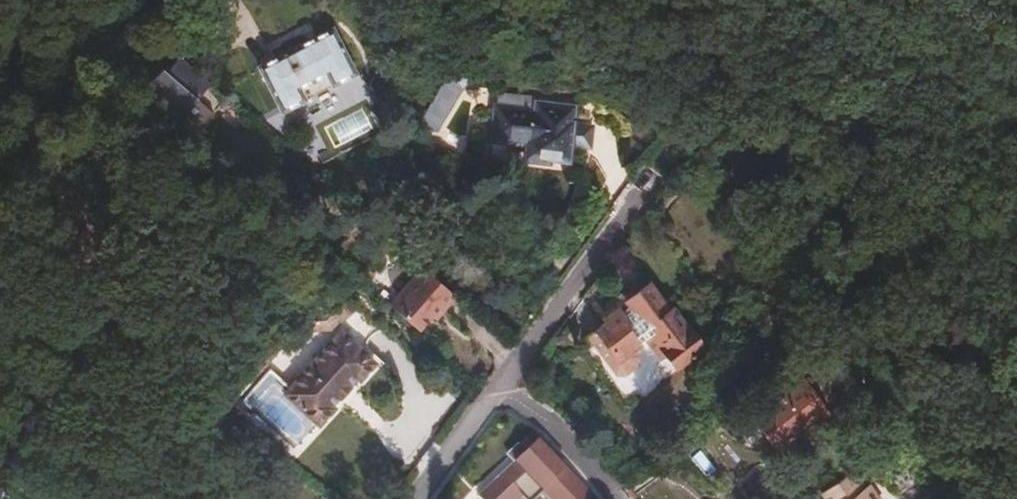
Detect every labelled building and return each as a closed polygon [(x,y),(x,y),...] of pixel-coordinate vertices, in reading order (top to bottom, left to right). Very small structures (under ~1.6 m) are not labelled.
[(317,48),(244,85),(267,129),(289,118),(284,107),(311,93),(317,104),(339,92),(317,48)] [(193,100),(162,74),(149,89),(145,85),(127,106),(162,136),(193,100)] [(422,119),(438,129),(458,94),(442,85),(422,119)] [(332,147),(372,131),(363,109),(323,126),(332,147)] [(516,129),(476,127),(473,159),(509,164),(509,178),(527,180),(528,177),(547,178),(552,126),(516,122),(516,129)] [(432,326),(442,314),(409,286),(379,320),(408,345),(427,322),(432,326)] [(583,347),(591,356),(610,378),(605,383),(603,385),(624,410),(659,379),(656,377),(657,370),(625,332),(653,307),(686,349),(670,363),(675,369),(700,347),(669,310),(664,314),(643,289),(627,303),(627,311),(625,313),(627,317),(619,325),(611,316),(597,329),(599,333),(583,347)] [(664,356),(670,363),(686,349),(653,307),(625,332),(657,370),(658,361),(664,356)] [(287,418),(315,442),(316,443),(332,426),(329,422),(335,415),(344,405),(350,397),(354,401),(371,382),(341,356),(306,396),(287,418)] [(610,378),(591,356),(586,360),(605,383),(610,378)] [(659,372),(670,363),(664,356),(658,361),(657,370),(659,372)] [(661,382),(675,369),(670,363),(659,372),(657,370),(656,377),(659,379),(661,382)] [(291,469),(315,442),(287,418),(306,396),(281,374),(238,422),(291,469)] [(819,383),(827,396),(840,386),(831,374),(819,383)] [(840,386),(827,396),(831,401),(844,392),(840,386)] [(344,405),(335,415),(336,417),(345,406),(344,405)] [(759,457),(787,437),(766,407),(739,426),(759,457)] [(793,446),(787,437),(759,457),(764,463),(779,453),(781,455),(793,446)] [(517,498),(518,498),(570,498),(513,451),(502,464),(508,470),(498,482),(517,498)] [(864,491),(860,493),(849,476),(817,498),(870,498),(864,491)]
